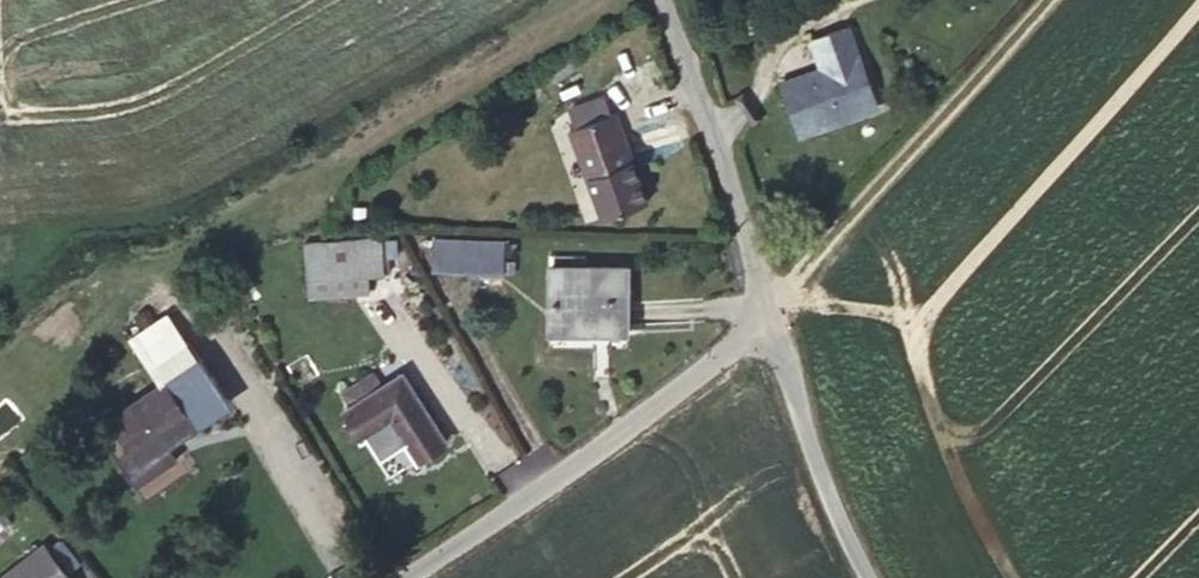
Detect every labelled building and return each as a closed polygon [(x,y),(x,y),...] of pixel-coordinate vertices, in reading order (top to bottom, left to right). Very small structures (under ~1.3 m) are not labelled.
[(872,101),(852,21),(814,30),(824,64),(783,73),(796,120),(872,101)] [(578,109),(608,97),(602,81),(572,92),(578,109)] [(587,159),(632,141),(616,94),(608,97),(578,109),(569,112),(587,159)] [(649,189),(632,141),(587,159),(604,206),(649,189)] [(383,235),(305,241),(309,296),(369,291),(368,273),(383,272),(383,235)] [(506,277),(507,241),(435,239),(434,274),(506,277)] [(628,267),(551,266),(550,328),(627,329),(628,267)] [(174,378),(201,423),(230,406),(203,360),(174,378)] [(445,442),(402,375),(382,388),(373,374),(343,394),(351,407),(345,411),(362,436),(393,416),(420,459),(445,442)] [(195,426),(165,382),(120,412),(120,413),(112,419),(142,463),(195,426)] [(44,545),(2,577),(71,577),(44,545)]
